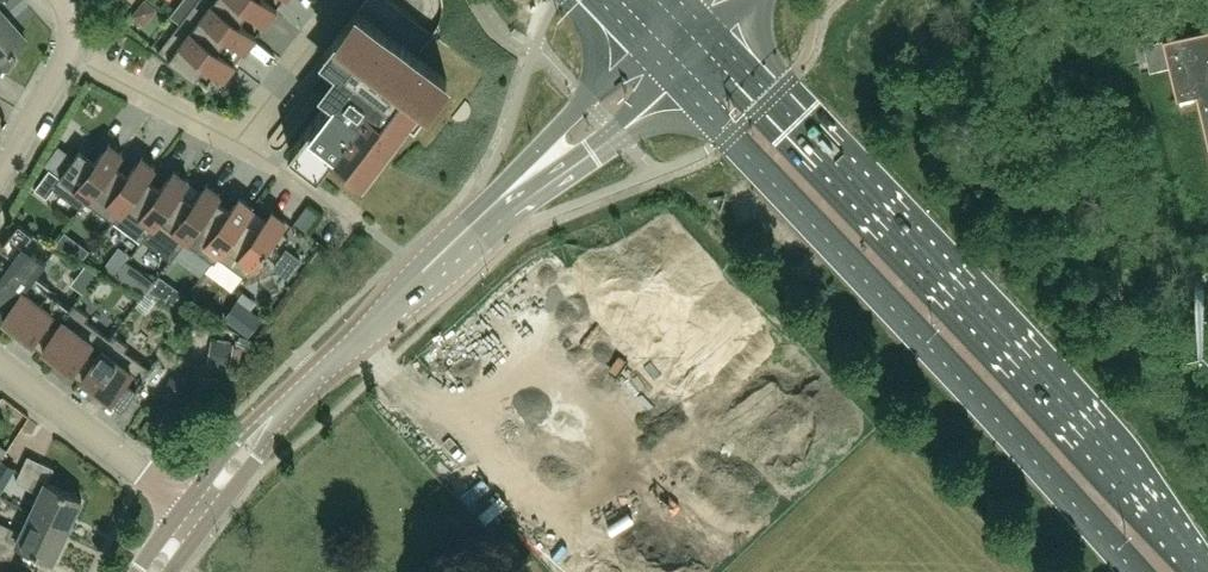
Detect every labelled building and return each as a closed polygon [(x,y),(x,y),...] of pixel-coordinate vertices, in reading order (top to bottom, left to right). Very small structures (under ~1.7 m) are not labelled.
[(133,13),(144,24),(161,8),(153,0),(147,0),(133,13)] [(239,23),(238,24),(208,0),(197,0),(180,22),(217,51),(218,50),(228,36),(246,50),(257,37),(239,23)] [(266,0),(208,0),(238,24),(239,23),(249,9),(267,23),(278,10),(266,0)] [(435,34),(391,0),(366,0),(326,51),(333,57),(325,68),(328,87),(334,92),(290,149),(319,172),(336,150),(363,171),(407,114),(416,121),(448,80),(417,56),(435,34)] [(2,71),(8,72),(14,61),(10,56),(14,53),(12,51),(24,41),(0,14),(0,75),(2,71)] [(269,36),(284,53),(302,37),(287,20),(269,36)] [(225,77),(236,64),(218,50),(217,51),(180,22),(160,48),(153,43),(152,45),(196,79),(207,63),(225,77)] [(1164,39),(1178,98),(1197,93),(1207,141),(1207,28),(1164,39)] [(468,102),(467,101),(466,101),(454,116),(456,118),(457,118),(461,119),(462,119),(464,118),(465,118),(467,117),(468,116),(469,115),(470,113),(470,111),(471,110),(471,108),(470,107),(470,105),(469,104),(468,102)] [(86,201),(94,191),(114,163),(115,164),(123,152),(110,142),(96,160),(81,149),(61,176),(50,168),(35,188),(48,197),(54,188),(82,208),(87,201),(86,201)] [(129,174),(115,164),(114,163),(94,191),(86,201),(87,201),(115,222),(120,215),(119,214),(147,177),(148,177),(156,166),(142,156),(129,174)] [(175,169),(162,187),(148,177),(147,177),(136,191),(119,214),(120,215),(115,222),(142,242),(144,240),(147,235),(152,228),(180,190),(180,191),(188,181),(189,180),(175,169)] [(194,201),(180,191),(180,190),(152,228),(147,235),(144,240),(171,260),(185,242),(184,241),(212,204),(213,204),(221,193),(208,183),(194,201)] [(245,217),(246,218),(254,207),(240,196),(227,215),(213,204),(212,204),(184,241),(185,242),(213,262),(218,256),(217,255),(245,217)] [(260,228),(246,218),(245,217),(217,255),(218,256),(244,275),(239,282),(240,283),(287,220),(273,210),(260,228)] [(19,224),(11,234),(26,246),(34,235),(19,224)] [(36,276),(37,275),(48,260),(46,259),(45,260),(26,246),(11,234),(1,247),(14,256),(10,262),(4,258),(0,263),(0,310),(6,314),(35,275),(36,276)] [(51,285),(37,275),(36,276),(35,275),(6,314),(45,344),(72,308),(71,308),(47,290),(51,285)] [(1207,306),(1207,292),(1189,296),(1192,310),(1207,306)] [(78,299),(71,308),(72,308),(45,344),(85,374),(112,338),(111,337),(87,319),(90,315),(76,304),(79,300),(78,299)] [(238,301),(226,318),(248,335),(260,319),(238,301)] [(85,374),(125,404),(158,360),(157,359),(151,367),(126,349),(130,344),(116,334),(119,330),(117,329),(111,337),(112,338),(85,374)] [(32,512),(68,529),(83,499),(48,482),(55,468),(29,456),(17,482),(41,493),(32,512)] [(0,465),(0,471),(9,477),(16,466),(3,459),(0,465)] [(68,529),(32,512),(22,532),(0,522),(0,551),(12,556),(18,543),(53,560),(68,529)] [(0,551),(0,571),(11,571),(5,569),(12,556),(0,551)]
